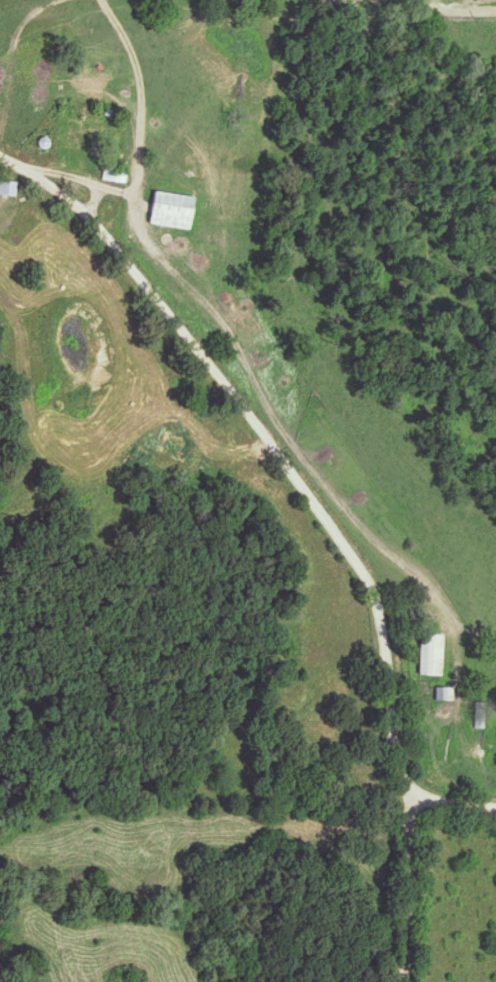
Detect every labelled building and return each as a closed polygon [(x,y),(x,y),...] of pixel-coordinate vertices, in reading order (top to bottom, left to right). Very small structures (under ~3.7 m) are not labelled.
[(98,90),(100,77),(86,75),(84,88),(98,90)] [(125,181),(125,169),(103,169),(103,181),(125,181)] [(15,181),(0,181),(0,195),(15,195),(15,181)] [(193,229),(197,195),(152,190),(148,224),(193,229)] [(420,675),(443,675),(444,633),(421,632),(420,675)] [(454,700),(454,687),(437,687),(437,700),(454,700)]
